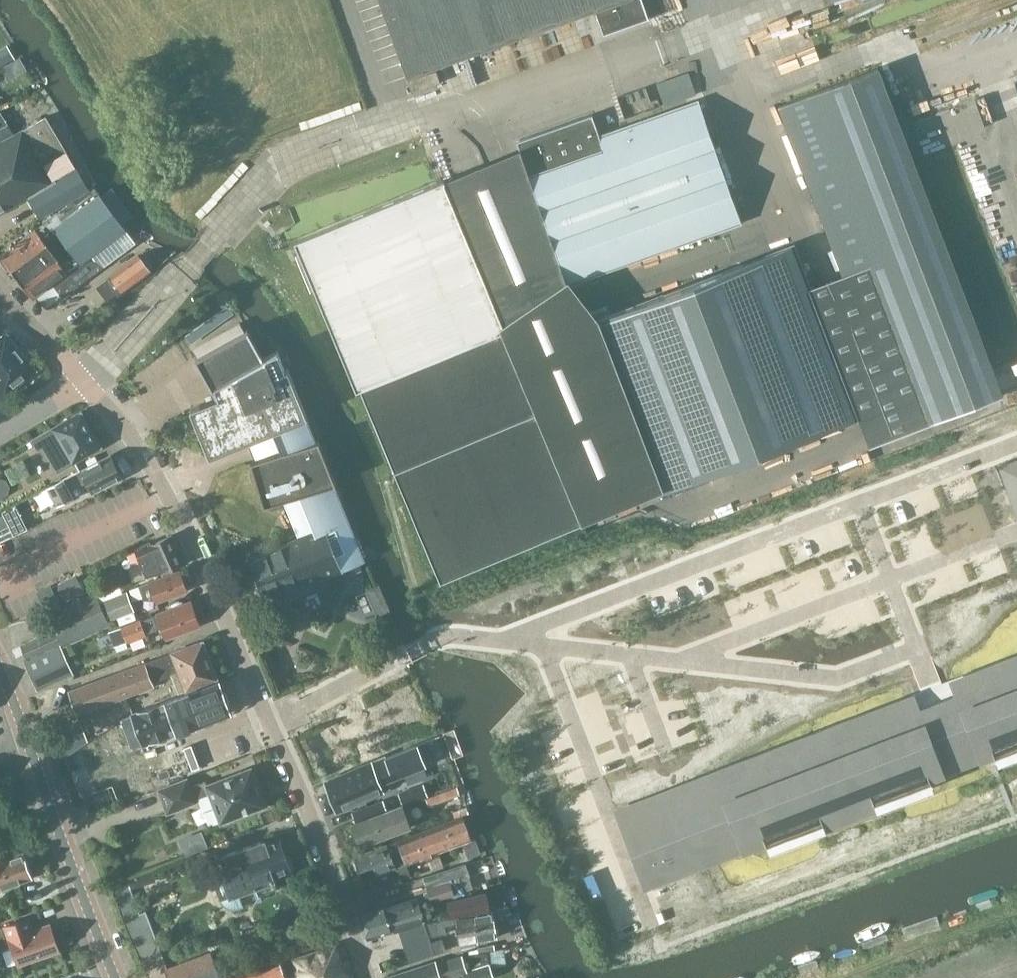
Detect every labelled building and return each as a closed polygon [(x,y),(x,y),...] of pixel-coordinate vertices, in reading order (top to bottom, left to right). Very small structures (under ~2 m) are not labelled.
[(406,77),(434,67),(594,10),(602,34),(648,19),(641,0),(378,0),(406,77)] [(0,50),(0,51),(6,63),(13,59),(6,46),(0,50)] [(4,66),(11,78),(26,70),(19,58),(4,66)] [(656,488),(658,495),(858,419),(869,447),(1003,396),(877,68),(778,106),(842,276),(809,287),(791,245),(592,320),(656,488)] [(435,69),(407,79),(412,92),(439,82),(435,69)] [(685,73),(657,83),(665,105),(692,95),(696,94),(688,72),(685,73)] [(446,181),(443,182),(502,330),(567,285),(710,236),(742,225),(700,104),(698,100),(694,101),(691,102),(686,104),(615,128),(598,134),(596,135),(602,150),(529,175),(519,150),(500,159),(464,173),(446,181)] [(28,197),(39,217),(88,189),(75,167),(74,168),(46,117),(0,144),(0,213),(28,197)] [(12,134),(6,123),(0,126),(0,141),(12,134)] [(301,238),(293,241),(355,391),(359,389),(392,468),(391,469),(393,472),(394,471),(440,581),(581,523),(580,519),(535,413),(529,396),(502,330),(443,182),(437,185),(436,185),(301,238)] [(126,229),(93,186),(0,255),(0,256),(32,299),(54,283),(60,291),(66,292),(78,283),(80,285),(88,278),(101,269),(91,255),(126,229)] [(122,293),(150,272),(138,256),(95,287),(107,303),(121,292),(122,293)] [(557,461),(580,519),(656,488),(592,320),(567,285),(502,330),(529,396),(547,389),(574,454),(557,461)] [(259,359),(247,329),(194,358),(216,396),(189,408),(209,456),(235,445),(235,444),(241,442),(250,438),(258,458),(248,461),(264,505),(284,499),(300,537),(249,558),(255,573),(255,574),(259,585),(260,584),(266,600),(285,593),(288,598),(327,582),(325,577),(365,562),(364,561),(363,562),(346,520),(347,520),(347,519),(346,520),(332,486),(334,485),(316,442),(313,443),(304,419),(305,419),(285,371),(282,372),(274,353),(259,359)] [(4,396),(36,370),(6,333),(0,337),(0,399),(4,396)] [(82,413),(33,440),(38,448),(43,445),(46,451),(60,443),(68,455),(53,463),(57,472),(73,464),(102,447),(82,413)] [(114,465),(110,455),(57,483),(47,488),(56,506),(72,497),(69,490),(87,481),(92,492),(121,478),(120,476),(123,474),(117,463),(114,465)] [(1,499),(7,495),(9,488),(6,481),(0,479),(0,498),(1,499)] [(26,528),(15,504),(2,511),(3,514),(0,516),(0,541),(26,528)] [(129,569),(127,570),(131,581),(134,580),(135,581),(170,569),(183,563),(169,533),(136,548),(141,562),(129,568),(129,569)] [(157,602),(186,591),(178,568),(138,583),(143,596),(155,596),(157,602)] [(65,601),(84,592),(75,575),(56,584),(65,601)] [(47,611),(59,605),(50,586),(38,591),(47,611)] [(116,617),(134,610),(127,591),(105,600),(112,619),(116,617)] [(28,659),(59,644),(61,643),(62,646),(109,625),(94,592),(47,613),(54,627),(21,644),(28,659)] [(121,626),(108,631),(113,646),(127,641),(146,634),(145,632),(161,626),(165,637),(199,625),(191,602),(184,604),(178,607),(165,611),(140,620),(139,619),(121,626)] [(132,611),(116,617),(119,625),(135,619),(132,611)] [(203,640),(159,657),(68,691),(77,715),(156,685),(154,680),(169,675),(173,677),(179,694),(217,679),(203,640)] [(28,659),(24,661),(37,689),(73,673),(59,644),(28,659)] [(609,809),(645,900),(1016,757),(1016,652),(803,734),(609,809)] [(131,718),(120,722),(130,750),(230,712),(218,680),(164,702),(131,716),(131,718)] [(199,768),(191,745),(183,748),(191,770),(199,768)] [(416,745),(326,781),(337,809),(389,788),(386,781),(425,766),(416,745)] [(265,806),(251,768),(207,785),(205,780),(189,786),(186,779),(158,790),(167,812),(195,802),(194,800),(209,794),(220,823),(265,806)] [(416,786),(410,788),(398,793),(402,804),(420,798),(416,786)] [(456,786),(426,798),(428,807),(448,798),(459,794),(456,786)] [(382,801),(352,813),(356,822),(386,810),(382,801)] [(401,804),(386,810),(356,822),(351,824),(359,845),(409,826),(401,804)] [(408,837),(398,840),(406,864),(417,859),(462,842),(468,856),(468,858),(479,853),(473,837),(470,838),(462,817),(462,816),(408,837)] [(221,875),(212,879),(219,900),(221,903),(224,905),(227,907),(230,908),(234,909),(238,908),(242,907),(238,894),(255,888),(258,895),(276,888),(273,880),(291,873),(290,871),(292,865),(289,856),(283,854),(276,836),(225,855),(218,858),(224,874),(221,875)] [(398,840),(354,857),(363,880),(395,868),(394,868),(395,867),(400,879),(400,880),(411,876),(406,864),(398,840)] [(2,845),(0,846),(0,889),(32,878),(23,852),(7,858),(2,845)] [(431,900),(463,890),(459,879),(469,876),(464,863),(455,866),(423,877),(431,900)] [(450,915),(488,907),(485,891),(447,900),(450,915)] [(416,898),(388,907),(395,929),(400,927),(402,933),(425,926),(423,919),(416,898)] [(359,913),(357,914),(366,939),(370,938),(395,929),(388,907),(384,909),(383,905),(376,907),(374,903),(363,907),(364,912),(359,913)] [(472,913),(477,940),(495,937),(492,918),(505,912),(502,906),(491,909),(472,913)] [(458,944),(477,940),(472,913),(442,918),(425,923),(430,937),(445,934),(443,926),(455,924),(458,944)] [(18,921),(0,927),(0,951),(11,947),(18,965),(58,950),(49,924),(22,934),(18,921)] [(425,926),(402,933),(411,961),(435,953),(444,950),(440,937),(430,941),(425,926)] [(513,930),(502,934),(506,946),(517,942),(513,930)] [(291,959),(298,977),(344,977),(342,972),(345,971),(336,944),(291,959)] [(209,952),(164,969),(168,977),(218,977),(209,952)] [(486,952),(461,956),(436,964),(435,961),(383,977),(434,977),(440,976),(441,977),(449,977),(462,974),(463,977),(494,977),(489,964),(486,952)] [(277,961),(231,977),(284,977),(277,961)]
